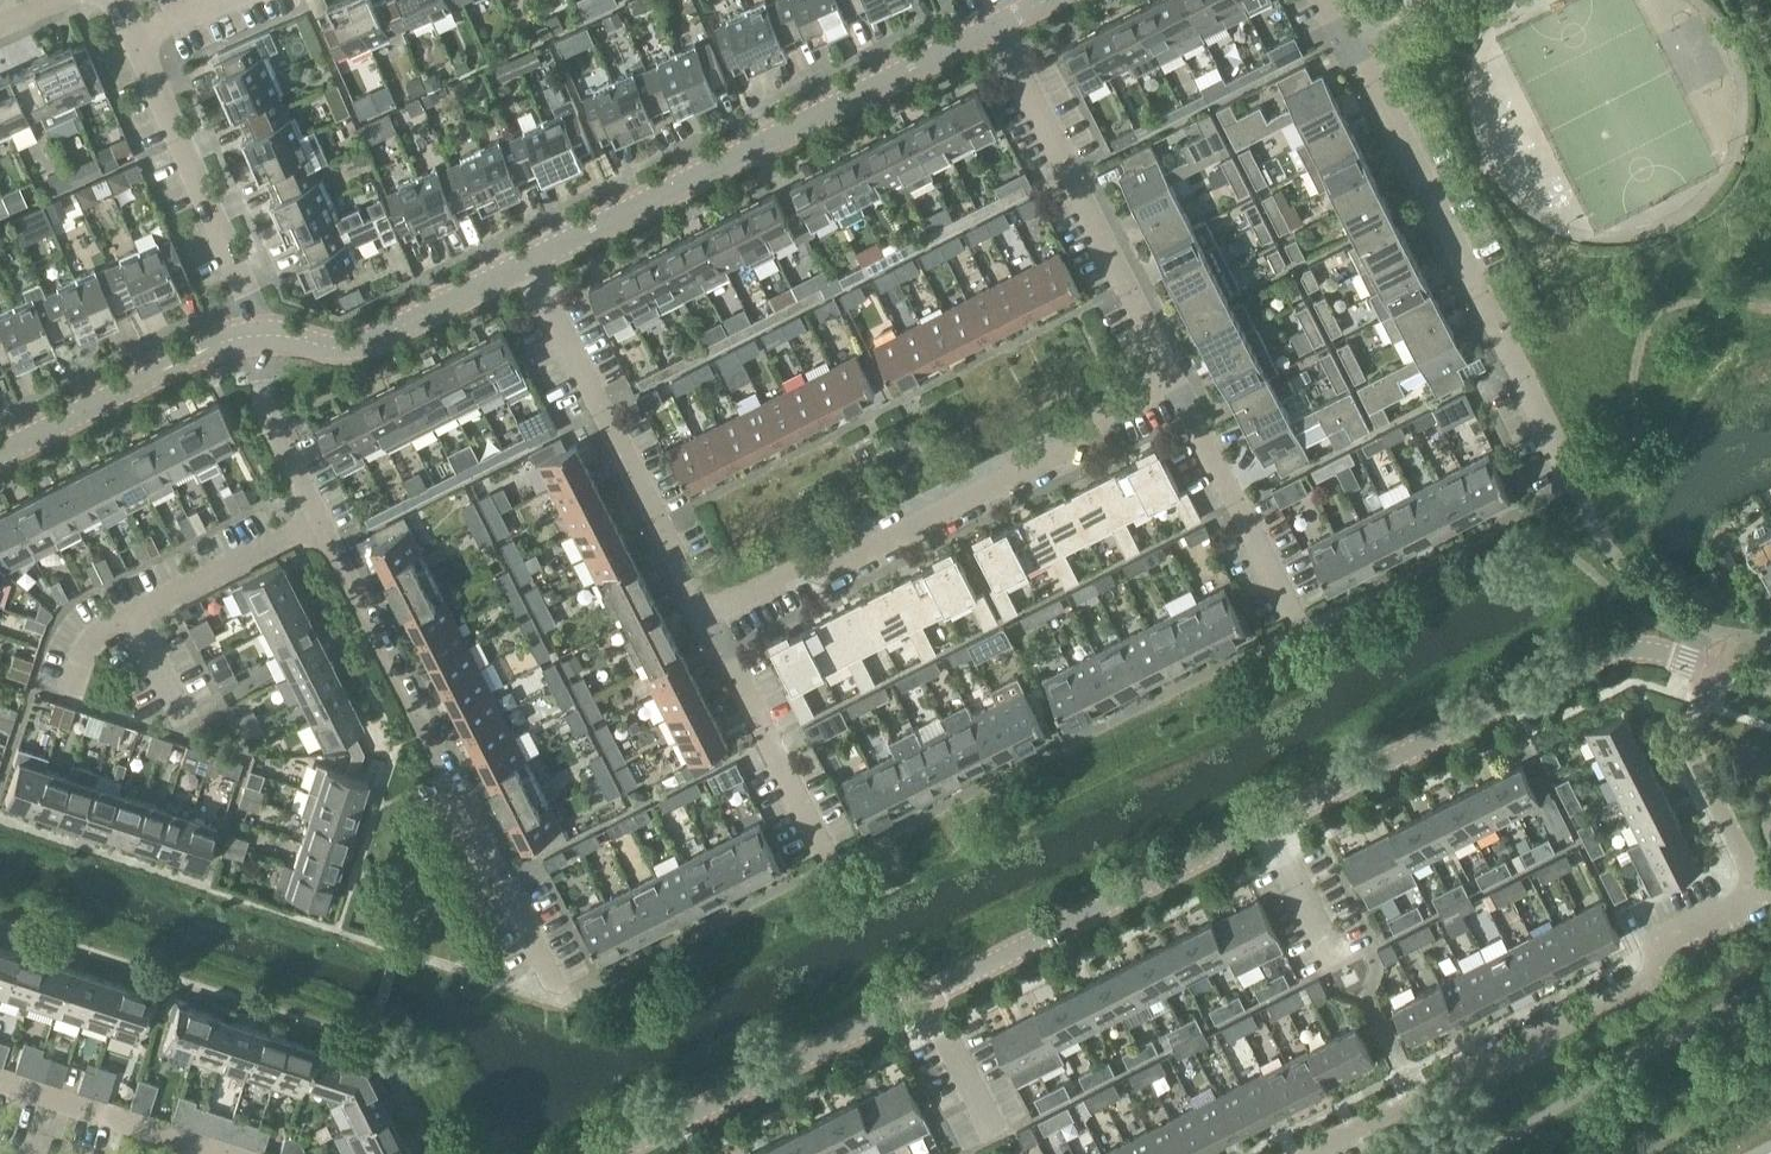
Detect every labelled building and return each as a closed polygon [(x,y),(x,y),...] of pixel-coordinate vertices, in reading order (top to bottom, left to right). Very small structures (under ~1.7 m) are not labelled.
[(350,0),(331,0),(327,2),(329,6),(317,12),(336,55),(349,49),(351,53),(370,45),(350,0)] [(388,0),(350,0),(370,45),(389,36),(387,32),(400,27),(388,0)] [(400,27),(412,22),(413,26),(433,17),(425,0),(388,0),(400,27)] [(433,17),(452,9),(450,5),(461,0),(425,0),(433,17)] [(603,9),(618,3),(617,0),(599,0),(603,9)] [(633,12),(654,3),(653,0),(628,0),(633,12)] [(780,0),(775,0),(767,4),(765,0),(764,0),(746,8),(769,60),(789,51),(786,47),(798,41),(780,0)] [(817,0),(780,0),(798,41),(809,37),(811,41),(831,32),(817,0)] [(855,0),(817,0),(831,32),(851,24),(849,19),(861,14),(855,0)] [(892,0),(855,0),(861,14),(872,9),(874,14),(894,5),(892,0)] [(1133,11),(1154,52),(1160,63),(1183,51),(1177,40),(1157,0),(1155,0),(1133,11)] [(1177,40),(1183,51),(1205,40),(1203,36),(1199,29),(1185,0),(1157,0),(1177,40)] [(1199,29),(1203,36),(1228,24),(1224,16),(1215,0),(1185,0),(1199,29)] [(1242,0),(1215,0),(1224,16),(1245,6),(1242,0)] [(1273,0),(1242,0),(1245,6),(1249,13),(1273,1),(1273,0)] [(769,60),(746,8),(726,17),(728,21),(716,26),(734,70),(747,64),(749,69),(769,60)] [(557,10),(546,15),(553,31),(564,27),(557,10)] [(617,11),(603,17),(607,27),(622,21),(617,11)] [(1133,11),(1111,22),(1130,64),(1136,75),(1160,63),(1133,11)] [(306,12),(294,17),(301,36),(302,36),(314,30),(306,12)] [(546,22),(536,27),(540,37),(550,32),(546,22)] [(1111,22),(1088,34),(1108,75),(1130,64),(1111,22)] [(586,24),(573,30),(580,45),(593,39),(586,24)] [(223,94),(275,71),(266,52),(277,47),(268,28),(217,51),(219,57),(213,59),(219,71),(214,74),(223,94)] [(514,34),(504,38),(509,50),(519,46),(514,34)] [(1108,75),(1088,34),(1064,46),(1085,87),(1108,75)] [(1268,49),(1272,57),(1277,66),(1304,53),(1295,35),(1268,49)] [(676,52),(699,103),(719,94),(717,90),(729,84),(710,41),(697,47),(695,43),(676,52)] [(69,43),(49,51),(72,103),(91,95),(90,91),(102,85),(83,42),(71,47),(69,43)] [(514,56),(521,72),(544,62),(537,46),(514,56)] [(32,65),(20,70),(39,113),(46,128),(77,114),(72,103),(49,51),(29,60),(32,65)] [(699,103),(676,52),(657,60),(658,64),(646,69),(666,112),(677,107),(679,112),(699,103)] [(464,55),(452,60),(458,74),(470,68),(464,55)] [(521,72),(514,56),(494,65),(501,81),(521,72)] [(1249,69),(1253,78),(1277,66),(1272,57),(1249,69)] [(1270,117),(1268,119),(1260,104),(1238,116),(1230,101),(1217,108),(1237,147),(1296,117),(1296,116),(1335,96),(1323,72),(1313,77),(1306,63),(1277,78),(1292,107),(1285,109),(1280,111),(1275,114),(1270,117)] [(666,112),(646,69),(634,75),(632,71),(613,79),(636,131),(656,122),(654,117),(666,112)] [(1226,81),(1231,89),(1253,78),(1249,69),(1226,81)] [(0,73),(0,109),(10,131),(29,123),(27,119),(39,113),(20,70),(9,75),(7,70),(0,73)] [(275,71),(223,94),(232,113),(236,111),(241,123),(285,104),(279,92),(283,90),(275,71)] [(433,71),(421,76),(427,89),(440,84),(433,71)] [(1231,89),(1226,81),(1223,74),(1200,85),(1203,92),(1208,101),(1231,89)] [(418,75),(404,81),(411,97),(426,90),(418,75)] [(465,78),(451,84),(457,95),(471,89),(465,78)] [(636,131),(613,79),(594,88),(596,92),(583,97),(602,140),(614,135),(616,140),(636,131)] [(338,85),(324,91),(329,102),(343,96),(338,85)] [(434,88),(420,94),(424,103),(438,97),(434,88)] [(369,90),(350,98),(358,116),(377,108),(369,90)] [(953,102),(973,143),(997,131),(977,90),(953,102)] [(1208,101),(1203,92),(1180,104),(1185,113),(1208,101)] [(557,113),(542,119),(565,171),(585,162),(583,158),(595,152),(576,110),(578,109),(572,95),(553,104),(557,113)] [(1308,139),(1346,119),(1335,96),(1296,116),(1296,117),(1308,139)] [(930,114),(950,154),(973,143),(953,102),(930,114)] [(285,104),(241,123),(247,134),(242,136),(251,156),(303,133),(294,114),(290,116),(285,104)] [(1185,113),(1180,104),(1158,115),(1162,124),(1185,113)] [(10,131),(0,109),(0,136),(10,131)] [(1181,144),(1189,159),(1183,161),(1180,162),(1175,164),(1170,168),(1165,171),(1150,142),(1121,156),(1129,171),(1119,176),(1131,199),(1170,180),(1170,181),(1230,150),(1210,111),(1197,118),(1204,133),(1181,144)] [(907,125),(928,166),(950,154),(930,114),(907,125)] [(1135,127),(1139,136),(1162,124),(1158,115),(1135,127)] [(513,137),(532,180),(543,175),(545,180),(565,171),(542,119),(523,128),(525,132),(513,137)] [(1346,119),(1308,139),(1297,144),(1308,167),(1319,162),(1358,142),(1346,119)] [(371,120),(357,126),(365,143),(379,137),(371,120)] [(905,178),(910,188),(933,177),(928,166),(907,125),(884,137),(905,178)] [(1139,136),(1135,127),(1112,139),(1116,147),(1139,136)] [(303,133),(251,156),(260,176),(264,174),(269,185),(313,166),(328,159),(314,128),(303,133)] [(532,180),(513,137),(500,142),(499,138),(479,147),(503,199),(523,190),(520,185),(532,180)] [(861,148),(882,189),(905,178),(884,137),(861,148)] [(1331,185),(1369,165),(1358,142),(1319,162),(1308,167),(1320,190),(1331,185)] [(113,144),(99,150),(106,167),(121,161),(113,144)] [(363,146),(348,152),(353,163),(368,157),(363,146)] [(1248,169),(1259,163),(1250,146),(1239,151),(1248,169)] [(503,199),(479,147),(460,155),(462,159),(450,165),(469,208),(481,203),(483,208),(503,199)] [(838,160),(859,201),(882,189),(861,148),(838,160)] [(1230,178),(1241,172),(1232,155),(1221,160),(1230,178)] [(95,156),(67,169),(73,182),(101,169),(95,156)] [(838,160),(815,172),(836,212),(842,224),(847,224),(861,217),(864,212),(859,201),(838,160)] [(1259,163),(1248,169),(1257,187),(1268,181),(1259,163)] [(417,175),(440,227),(460,218),(458,213),(469,208),(450,165),(438,170),(436,166),(417,175)] [(1369,165),(1331,185),(1342,207),(1381,188),(1369,165)] [(279,219),(330,196),(322,177),(318,178),(313,166),(269,185),(274,197),(270,199),(279,219)] [(128,167),(110,175),(117,192),(136,184),(128,167)] [(64,168),(47,175),(54,190),(70,183),(64,168)] [(836,212),(815,172),(792,184),(803,206),(801,207),(802,208),(795,212),(808,236),(814,233),(816,229),(813,224),(836,212)] [(1241,172),(1230,178),(1239,196),(1250,190),(1241,172)] [(440,227),(417,175),(398,183),(400,187),(387,193),(406,236),(418,231),(420,235),(440,227)] [(1143,222),(1181,203),(1170,181),(1170,180),(1131,199),(1143,222)] [(98,181),(78,189),(86,207),(105,199),(98,181)] [(1000,195),(1004,204),(1027,192),(1023,183),(1000,195)] [(19,185),(1,193),(8,211),(26,203),(19,185)] [(1381,188),(1342,207),(1354,231),(1357,230),(1375,221),(1380,230),(1398,221),(1381,188)] [(1271,215),(1282,209),(1273,191),(1262,197),(1271,215)] [(774,192),(751,204),(771,245),(794,234),(796,238),(801,240),(808,236),(795,212),(788,215),(788,214),(786,215),(774,192)] [(977,207),(981,216),(1004,204),(1000,195),(977,207)] [(1025,216),(1044,206),(1038,195),(1019,204),(1025,216)] [(330,196),(279,219),(287,239),(292,237),(297,248),(364,218),(358,206),(339,214),(330,196)] [(62,197),(47,204),(54,221),(70,215),(62,197)] [(1253,224),(1265,218),(1256,200),(1244,206),(1253,224)] [(1181,203),(1143,222),(1154,245),(1193,226),(1189,217),(1181,203)] [(771,245),(751,204),(728,216),(748,257),(752,264),(775,253),(771,245)] [(43,205),(11,219),(23,245),(54,231),(43,205)] [(954,218),(958,227),(981,216),(977,207),(954,218)] [(1282,209),(1271,215),(1280,233),(1291,227),(1282,209)] [(364,218),(297,248),(302,260),(298,262),(307,282),(311,280),(316,293),(338,282),(332,271),(359,259),(352,244),(380,232),(384,242),(397,236),(385,210),(373,216),(372,215),(364,219),(364,218)] [(987,221),(992,232),(1010,223),(1004,212),(987,221)] [(748,257),(728,216),(713,223),(705,227),(713,243),(726,268),(748,257)] [(931,230),(936,239),(958,227),(954,218),(931,230)] [(1265,218),(1253,224),(1262,242),(1274,236),(1265,218)] [(1193,226),(1154,245),(1166,268),(1205,248),(1217,242),(1206,219),(1193,226)] [(992,232),(987,221),(967,231),(973,242),(992,232)] [(1375,221),(1354,231),(1360,241),(1349,246),(1361,270),(1410,245),(1398,221),(1380,230),(1375,221)] [(682,239),(702,280),(706,288),(730,275),(726,268),(713,243),(705,227),(682,239)] [(908,241),(913,250),(936,239),(931,230),(908,241)] [(940,244),(946,255),(964,246),(958,235),(940,244)] [(1285,243),(1293,258),(1295,258),(1297,258),(1298,259),(1299,259),(1306,256),(1297,237),(1285,243)] [(137,248),(160,300),(180,291),(178,286),(190,281),(170,238),(158,244),(156,240),(137,248)] [(681,291),(684,299),(706,288),(702,280),(682,239),(659,251),(681,291)] [(885,253),(890,262),(913,250),(908,241),(885,253)] [(1178,291),(1229,265),(1224,256),(1217,242),(1205,248),(1166,268),(1178,291)] [(946,255),(940,244),(922,254),(927,265),(946,255)] [(1410,245),(1361,270),(1372,293),(1422,268),(1410,245)] [(1285,262),(1286,261),(1279,246),(1267,252),(1277,271),(1283,267),(1284,266),(1284,265),(1285,263),(1285,262)] [(160,300),(137,248),(118,257),(119,261),(107,266),(127,309),(138,304),(140,309),(160,300)] [(681,291),(659,251),(636,262),(656,303),(660,311),(684,299),(681,291)] [(1037,263),(1056,300),(1079,289),(1060,251),(1037,263)] [(863,264),(867,273),(890,262),(885,253),(863,264)] [(894,268),(899,279),(918,269),(913,258),(894,268)] [(614,273),(634,314),(633,315),(637,323),(660,311),(656,303),(636,262),(614,273)] [(1056,300),(1037,263),(1014,275),(1033,312),(1056,300)] [(867,273),(863,264),(839,276),(844,285),(867,273)] [(1229,265),(1178,291),(1190,315),(1211,304),(1216,314),(1233,305),(1228,295),(1241,289),(1229,265)] [(1311,265),(1304,269),(1304,270),(1304,272),(1303,273),(1302,274),(1301,275),(1309,290),(1320,284),(1311,265)] [(127,309),(107,266),(95,271),(93,268),(74,276),(97,328),(117,319),(115,314),(127,309)] [(899,279),(894,268),(876,277),(881,288),(899,279)] [(1382,317),(1433,291),(1422,268),(1372,293),(1370,294),(1382,317)] [(634,314),(614,273),(590,286),(610,326),(633,315),(634,314)] [(1033,312),(1014,275),(991,286),(1010,324),(1033,312)] [(97,328),(74,276),(55,284),(57,288),(45,294),(64,337),(75,332),(78,337),(97,328)] [(1290,278),(1288,277),(1282,280),(1291,299),(1303,293),(1295,278),(1293,278),(1290,278)] [(12,304),(35,356),(55,347),(53,342),(64,337),(45,294),(39,281),(22,288),(26,297),(12,304)] [(798,297),(802,306),(826,294),(821,285),(798,297)] [(866,296),(860,285),(841,295),(847,305),(866,296)] [(1010,324),(991,286),(967,298),(986,336),(1010,324)] [(351,288),(336,295),(342,307),(356,301),(351,288)] [(1433,291),(1382,317),(1394,340),(1406,334),(1445,314),(1433,291)] [(1323,318),(1335,312),(1326,294),(1314,300),(1323,318)] [(802,306),(798,297),(775,309),(779,318),(802,306)] [(835,298),(816,307),(822,318),(840,309),(835,298)] [(986,336),(967,298),(944,310),(963,347),(986,336)] [(1244,299),(1233,305),(1216,314),(1211,304),(1190,315),(1207,348),(1256,323),(1244,299)] [(1305,327),(1317,321),(1308,303),(1296,309),(1305,327)] [(12,304),(0,309),(0,361),(2,365),(13,360),(15,364),(35,356),(12,304)] [(752,320),(757,329),(779,318),(775,309),(752,320)] [(963,347),(944,310),(921,322),(940,359),(963,347)] [(1335,312),(1323,318),(1332,336),(1344,330),(1335,312)] [(1406,334),(1417,355),(1418,356),(1456,337),(1445,314),(1406,334)] [(782,324),(788,335),(806,326),(800,315),(782,324)] [(757,329),(752,320),(729,332),(734,341),(757,329)] [(1317,321),(1305,327),(1315,345),(1326,339),(1317,321)] [(940,359),(921,322),(898,333),(917,371),(940,359)] [(1256,323),(1207,348),(1218,371),(1267,346),(1256,323)] [(788,335),(782,324),(763,334),(769,345),(788,335)] [(528,381),(523,371),(502,330),(478,342),(499,383),(503,390),(504,393),(528,381)] [(734,341),(729,332),(706,344),(711,352),(734,341)] [(917,371),(898,333),(875,345),(893,383),(917,371)] [(1418,369),(1422,365),(1437,395),(1466,380),(1459,365),(1469,361),(1456,337),(1418,356),(1417,355),(1358,386),(1377,425),(1391,418),(1384,404),(1406,392),(1399,377),(1402,376),(1407,374),(1413,372),(1418,369)] [(736,348),(742,359),(760,350),(754,339),(736,348)] [(1346,364),(1358,358),(1349,340),(1337,346),(1346,364)] [(480,402),(503,390),(499,383),(478,342),(455,354),(480,402)] [(711,352),(706,344),(683,355),(688,364),(711,352)] [(1218,371),(1230,394),(1268,374),(1279,369),(1267,346),(1218,371)] [(742,359),(736,348),(718,357),(723,368),(742,359)] [(1329,373),(1340,367),(1331,349),(1320,355),(1329,373)] [(457,414),(480,402),(455,354),(433,365),(457,414)] [(833,366),(852,404),(875,392),(856,354),(833,366)] [(660,367),(665,376),(688,364),(683,355),(660,367)] [(1358,358),(1346,364),(1355,382),(1367,376),(1358,358)] [(690,371),(695,382),(714,373),(709,362),(690,371)] [(434,425),(457,414),(433,365),(410,377),(434,425)] [(852,404),(833,366),(810,378),(829,415),(852,404)] [(665,376),(660,367),(637,379),(642,387),(665,376)] [(1340,367),(1329,373),(1338,391),(1349,385),(1340,367)] [(1300,370),(1280,380),(1285,391),(1305,381),(1300,370)] [(695,382),(690,371),(672,380),(677,391),(695,382)] [(1241,417),(1280,397),(1268,374),(1230,394),(1241,417)] [(411,437),(434,425),(410,377),(387,388),(411,437)] [(829,415),(810,378),(786,390),(805,427),(829,415)] [(388,449),(411,437),(387,388),(364,400),(385,441),(384,441),(388,449)] [(638,398),(643,407),(643,408),(662,399),(656,388),(638,398)] [(1315,421),(1320,417),(1328,432),(1345,423),(1353,437),(1371,428),(1351,389),(1291,419),(1292,420),(1253,440),(1265,464),(1275,459),(1282,473),(1311,458),(1296,429),(1299,428),(1305,426),(1310,424),(1315,421)] [(805,427),(786,390),(763,401),(782,439),(805,427)] [(1466,392),(1446,401),(1452,412),(1471,402),(1466,392)] [(1280,397),(1241,417),(1253,440),(1292,420),(1291,419),(1280,397)] [(362,452),(384,441),(385,441),(364,400),(341,411),(362,452)] [(194,413),(213,451),(237,439),(218,401),(194,413)] [(782,439),(763,401),(740,413),(759,451),(782,439)] [(1438,419),(1433,408),(1414,418),(1419,428),(1438,419)] [(366,460),(362,452),(341,411),(317,423),(342,472),(366,460)] [(213,451),(194,413),(171,425),(190,463),(198,478),(221,467),(213,451)] [(759,451),(740,413),(717,425),(736,462),(759,451)] [(307,415),(294,421),(300,434),(313,428),(307,415)] [(525,435),(530,444),(553,432),(549,423),(525,435)] [(1382,434),(1387,444),(1406,435),(1401,424),(1382,434)] [(190,463),(171,425),(148,436),(167,474),(190,463)] [(736,462),(717,425),(694,437),(713,474),(736,462)] [(1387,444),(1382,434),(1363,443),(1368,454),(1387,444)] [(503,446),(507,455),(530,444),(525,435),(503,446)] [(167,474),(148,436),(125,448),(150,497),(172,485),(167,474)] [(551,487),(589,470),(575,443),(566,448),(560,437),(533,451),(551,487)] [(713,474),(694,437),(670,448),(689,486),(713,474)] [(1129,465),(1151,508),(1174,496),(1188,524),(1202,517),(1187,488),(1181,491),(1157,444),(1137,454),(1140,460),(1129,465)] [(507,455),(503,446),(480,458),(484,467),(507,455)] [(126,509),(150,497),(125,448),(102,460),(126,509)] [(1331,460),(1337,470),(1356,460),(1350,450),(1331,460)] [(1463,467),(1484,510),(1502,501),(1504,505),(1517,498),(1508,481),(1504,482),(1489,453),(1463,467)] [(484,467),(480,458),(457,470),(461,479),(484,467)] [(78,472),(98,509),(103,520),(126,509),(102,460),(78,472)] [(1337,470),(1331,460),(1312,469),(1318,480),(1337,470)] [(1151,508),(1129,465),(1098,481),(1134,551),(1140,548),(1126,520),(1151,508)] [(1484,510),(1463,467),(1437,479),(1459,523),(1484,510)] [(461,479),(457,470),(434,481),(438,490),(461,479)] [(589,470),(551,487),(563,511),(601,493),(589,470)] [(98,509),(78,472),(56,483),(75,521),(98,509)] [(1309,492),(1301,475),(1273,489),(1281,506),(1309,492)] [(1412,492),(1434,536),(1459,523),(1437,479),(1412,492)] [(438,490),(434,481),(411,493),(415,502),(438,490)] [(1134,551),(1098,481),(1067,496),(1089,539),(1113,527),(1127,555),(1134,551)] [(33,495),(57,543),(80,532),(75,521),(56,483),(33,495)] [(232,490),(241,508),(251,504),(242,485),(232,490)] [(241,508),(232,490),(223,495),(232,513),(241,508)] [(1434,536),(1412,492),(1386,505),(1408,549),(1434,536)] [(415,502),(411,493),(388,504),(393,513),(415,502)] [(489,517),(500,511),(491,493),(479,498),(489,517)] [(574,534),(612,516),(601,493),(563,511),(574,534)] [(57,543),(33,495),(10,506),(33,553),(34,555),(57,543)] [(1089,539),(1067,496),(1037,512),(1072,582),(1079,579),(1065,551),(1089,539)] [(470,522),(481,516),(473,502),(462,507),(470,522)] [(393,513),(388,504),(365,516),(369,525),(393,513)] [(1360,518),(1382,562),(1408,549),(1386,505),(1360,518)] [(2,569),(33,553),(10,506),(0,511),(0,567),(2,569)] [(187,513),(196,531),(205,527),(196,508),(187,513)] [(500,511),(489,517),(498,535),(509,530),(500,511)] [(1072,582),(1037,512),(1006,528),(1027,570),(1052,558),(1066,586),(1072,582)] [(196,531),(187,513),(177,518),(186,536),(196,531)] [(383,569),(420,549),(404,516),(376,530),(381,541),(372,546),(383,569)] [(481,516),(470,522),(481,544),(492,539),(481,516)] [(612,516),(574,534),(586,557),(624,540),(612,516)] [(1382,562),(1360,518),(1335,531),(1357,574),(1382,562)] [(1764,522),(1757,526),(1755,534),(1750,536),(1751,539),(1748,541),(1748,543),(1748,545),(1748,546),(1748,548),(1749,550),(1749,552),(1750,553),(1751,555),(1753,556),(1755,559),(1757,560),(1760,558),(1770,579),(1770,525),(1764,522)] [(1191,544),(1210,534),(1205,524),(1186,533),(1191,544)] [(1027,570),(1006,528),(995,533),(992,528),(972,538),(996,585),(990,587),(1005,617),(1018,610),(1004,582),(1027,570)] [(1357,574),(1335,531),(1309,544),(1323,574),(1320,576),(1329,593),(1341,587),(1339,583),(1357,574)] [(140,536),(150,555),(159,550),(150,532),(140,536)] [(150,555),(140,536),(131,541),(140,560),(150,555)] [(512,563),(524,558),(514,538),(503,544),(512,563)] [(598,581),(636,563),(624,540),(586,557),(598,581)] [(1143,555),(1148,565),(1167,556),(1162,545),(1143,555)] [(925,568),(947,611),(970,599),(984,627),(998,620),(983,591),(977,594),(954,547),(934,557),(936,563),(925,568)] [(420,549),(383,569),(395,592),(432,572),(420,549)] [(94,560),(104,578),(113,573),(104,555),(94,560)] [(1148,565),(1143,555),(1124,565),(1129,575),(1148,565)] [(524,558),(512,563),(521,581),(532,575),(524,558)] [(104,578),(94,560),(85,565),(94,583),(104,578)] [(280,562),(230,587),(242,611),(253,605),(292,585),(280,562)] [(610,604),(648,586),(636,563),(598,581),(610,604)] [(947,611),(925,568),(895,584),(930,654),(937,651),(923,623),(947,611)] [(505,592),(516,586),(508,570),(497,576),(505,592)] [(1092,581),(1097,591),(1116,582),(1111,571),(1092,581)] [(432,572),(395,592),(407,616),(444,596),(432,572)] [(49,583),(58,601),(67,596),(58,578),(49,583)] [(1097,591),(1092,581),(1073,590),(1078,601),(1097,591)] [(930,654),(895,584),(864,600),(885,642),(909,630),(923,658),(930,654)] [(292,585),(253,605),(265,627),(303,608),(292,585)] [(536,610),(547,605),(537,585),(526,591),(536,610)] [(516,586),(505,592),(516,613),(527,607),(516,586)] [(648,586),(610,604),(622,627),(660,610),(648,586)] [(1198,601),(1220,644),(1238,635),(1240,639),(1252,632),(1243,614),(1239,616),(1225,587),(1198,601)] [(419,639),(456,619),(444,596),(407,616),(419,639)] [(1041,606),(1046,617),(1065,607),(1060,597),(1041,606)] [(885,642),(864,600),(833,615),(869,686),(876,682),(862,654),(885,642)] [(1172,613),(1194,657),(1220,644),(1198,601),(1172,613)] [(547,605),(536,610),(545,628),(556,622),(547,605)] [(1046,617),(1041,606),(1022,616),(1027,627),(1046,617)] [(277,650),(315,631),(303,608),(265,627),(277,650)] [(634,651),(671,633),(660,610),(622,627),(634,651)] [(1194,657),(1172,613),(1147,626),(1169,670),(1194,657)] [(22,624),(42,630),(45,620),(26,614),(22,624)] [(869,686),(833,615),(802,631),(824,673),(848,661),(862,689),(869,686)] [(529,639),(540,633),(531,616),(520,622),(529,639)] [(193,635),(211,626),(206,617),(188,626),(193,635)] [(456,619),(419,639),(431,663),(467,642),(456,619)] [(1004,625),(968,644),(973,654),(976,660),(1012,642),(1004,625)] [(211,626),(193,635),(197,645),(216,636),(211,626)] [(1147,626),(1122,639),(1143,682),(1169,670),(1147,626)] [(315,631),(277,650),(288,673),(326,654),(315,631)] [(824,673),(802,631),(791,636),(788,631),(768,641),(792,688),(786,691),(801,720),(815,713),(800,685),(824,673)] [(540,633),(529,639),(539,659),(550,653),(540,633)] [(645,674),(683,656),(671,633),(634,651),(645,674)] [(1096,652),(1118,695),(1143,682),(1122,639),(1096,652)] [(442,686),(479,666),(467,642),(431,663),(442,686)] [(973,654),(968,644),(949,653),(954,664),(973,654)] [(10,663),(29,669),(33,659),(13,652),(10,663)] [(1118,695),(1096,652),(1071,665),(1092,708),(1118,695)] [(300,696),(338,676),(326,654),(288,673),(296,689),(300,696)] [(683,656),(645,674),(657,697),(695,680),(683,656)] [(917,669),(922,680),(941,670),(936,660),(917,669)] [(552,686),(563,680),(555,662),(543,668),(552,686)] [(29,669),(10,663),(6,673),(26,679),(29,669)] [(216,681),(234,672),(229,663),(211,672),(216,681)] [(1071,665),(1044,678),(1059,708),(1055,710),(1064,727),(1077,721),(1075,717),(1092,708),(1071,665)] [(454,709),(491,689),(479,666),(442,686),(454,709)] [(922,680),(917,669),(898,679),(903,690),(922,680)] [(234,672),(216,681),(221,691),(239,681),(234,672)] [(338,676),(300,696),(311,719),(349,699),(344,689),(338,676)] [(583,703),(594,698),(583,676),(572,682),(583,703)] [(1018,676),(991,689),(1019,745),(1037,736),(1039,740),(1052,734),(1043,716),(1039,718),(1018,676)] [(563,680),(552,686),(562,705),(573,699),(563,680)] [(669,721),(707,703),(695,680),(657,697),(669,721)] [(866,695),(871,706),(890,696),(885,685),(866,695)] [(491,689),(454,709),(466,732),(503,713),(491,689)] [(972,715),(994,758),(1019,745),(991,689),(967,702),(968,704),(967,705),(972,715)] [(871,706),(866,695),(847,705),(852,715),(871,706)] [(594,698),(583,703),(591,719),(602,713),(594,698)] [(349,699),(311,719),(324,744),(342,734),(351,752),(363,751),(352,729),(362,724),(349,699)] [(57,723),(64,704),(53,701),(47,720),(57,723)] [(13,718),(16,708),(0,702),(0,713),(13,718)] [(707,703),(669,721),(681,744),(719,726),(707,703)] [(64,704),(57,723),(67,727),(74,707),(64,704)] [(994,758),(972,715),(967,705),(941,718),(946,728),(968,771),(994,758)] [(239,727),(257,718),(252,708),(234,718),(239,727)] [(576,732),(587,727),(578,708),(566,714),(576,732)] [(1597,753),(1635,733),(1624,711),(1586,731),(1597,753)] [(840,729),(832,712),(804,727),(812,743),(840,729)] [(0,713),(0,725),(10,728),(13,718),(0,713)] [(503,713),(466,732),(478,756),(515,736),(503,713)] [(107,739),(114,720),(104,717),(97,736),(107,739)] [(257,718),(239,727),(244,737),(262,727),(257,718)] [(114,720),(107,739),(117,743),(124,723),(114,720)] [(607,750),(618,745),(607,722),(596,728),(607,750)] [(719,726),(681,744),(695,773),(723,759),(718,749),(728,744),(719,726)] [(921,741),(914,728),(889,741),(896,753),(922,805),(947,792),(921,741)] [(972,779),(946,728),(921,741),(947,792),(972,779)] [(155,756),(162,736),(152,733),(146,753),(155,756)] [(1608,774),(1646,754),(1635,733),(1597,753),(1608,774)] [(162,736),(155,756),(166,759),(172,739),(162,736)] [(515,736),(478,756),(490,779),(526,759),(515,736)] [(618,745),(607,750),(614,765),(625,759),(618,745)] [(43,767),(47,756),(17,746),(12,762),(16,763),(4,799),(30,808),(43,767)] [(1554,747),(1541,754),(1548,769),(1562,762),(1554,747)] [(204,771),(211,752),(201,749),(194,768),(204,771)] [(363,751),(351,752),(345,772),(316,762),(308,788),(317,791),(358,804),(366,779),(356,775),(363,751)] [(211,752),(204,771),(215,775),(221,755),(211,752)] [(922,805),(896,753),(870,766),(892,810),(896,818),(922,805)] [(600,779),(611,773),(601,754),(590,760),(600,779)] [(1646,754),(1608,774),(1619,796),(1657,776),(1646,754)] [(501,803),(538,782),(526,759),(490,779),(501,803)] [(127,764),(118,761),(112,778),(121,781),(127,764)] [(722,781),(741,771),(736,761),(717,771),(722,781)] [(92,783),(96,771),(72,763),(68,775),(55,816),(79,824),(92,783)] [(617,769),(626,788),(637,782),(628,763),(617,769)] [(1500,774),(1519,813),(1541,802),(1521,763),(1500,774)] [(892,810),(870,766),(843,780),(858,809),(854,811),(863,829),(876,822),(874,819),(892,810)] [(55,816),(68,775),(43,767),(30,808),(55,816)] [(250,768),(241,793),(261,799),(264,789),(259,787),(264,773),(250,768)] [(611,773),(600,779),(608,796),(620,791),(611,773)] [(1478,785),(1498,824),(1519,813),(1500,774),(1478,785)] [(1562,797),(1575,790),(1569,776),(1555,783),(1562,797)] [(1629,817),(1668,798),(1657,776),(1619,796),(1629,817)] [(678,790),(683,801),(702,791),(697,781),(678,790)] [(538,782),(501,803),(513,826),(550,806),(538,782)] [(103,832),(117,791),(92,783),(79,824),(76,831),(101,839),(103,832)] [(1457,796),(1476,835),(1498,824),(1478,785),(1457,796)] [(309,815),(350,828),(358,804),(317,791),(308,788),(300,812),(309,815)] [(683,801),(678,790),(659,800),(664,811),(683,801)] [(1575,790),(1562,797),(1570,813),(1584,807),(1575,790)] [(128,840),(141,799),(117,791),(103,832),(128,840)] [(241,793),(238,803),(257,810),(261,799),(241,793)] [(1435,807),(1455,846),(1476,835),(1457,796),(1435,807)] [(1629,817),(1640,839),(1642,841),(1678,823),(1680,822),(1668,798),(1629,817)] [(152,848),(165,807),(141,799),(128,840),(152,848)] [(165,807),(152,848),(177,856),(190,815),(192,808),(168,800),(165,807)] [(550,806),(513,826),(524,846),(533,842),(539,852),(567,838),(550,806)] [(627,816),(632,827),(651,817),(646,806),(627,816)] [(1413,818),(1433,857),(1455,846),(1435,807),(1413,818)] [(190,815),(177,856),(202,864),(216,823),(190,815)] [(355,831),(309,815),(301,840),(342,853),(347,855),(355,831)] [(632,827),(627,816),(608,826),(613,836),(632,827)] [(1433,857),(1413,818),(1389,830),(1391,833),(1409,869),(1411,868),(1433,857)] [(1584,840),(1597,833),(1590,820),(1577,826),(1584,840)] [(733,836),(755,879),(772,870),(774,874),(787,868),(778,850),(774,852),(759,822),(733,836)] [(1639,870),(1689,845),(1678,823),(1642,841),(1640,839),(1627,846),(1639,870)] [(225,842),(245,848),(248,838),(229,832),(225,842)] [(595,832),(576,842),(581,852),(600,843),(595,832)] [(1369,844),(1394,893),(1418,881),(1411,868),(1409,869),(1391,833),(1369,844)] [(1597,833),(1584,840),(1592,857),(1606,850),(1597,833)] [(755,879),(733,836),(707,849),(729,892),(755,879)] [(1535,844),(1542,857),(1556,850),(1549,837),(1535,844)] [(342,853),(301,840),(293,864),(334,877),(342,853)] [(245,848),(225,842),(222,852),(241,859),(245,848)] [(1394,893),(1369,844),(1347,855),(1346,852),(1344,853),(1370,905),(1394,893)] [(1542,857),(1535,844),(1519,852),(1525,865),(1542,857)] [(1689,845),(1639,870),(1652,894),(1704,868),(1702,865),(1700,866),(1689,845)] [(568,859),(562,849),(543,859),(548,869),(568,859)] [(682,862),(704,905),(729,892),(707,849),(682,862)] [(1552,861),(1559,874),(1573,867),(1567,854),(1552,861)] [(1492,866),(1499,879),(1510,873),(1503,860),(1492,866)] [(334,877),(293,864),(284,861),(275,887),(325,903),(334,877)] [(1559,874),(1552,861),(1536,869),(1543,882),(1559,874)] [(656,874),(678,918),(704,905),(682,862),(656,874)] [(1607,886),(1621,879),(1613,864),(1600,871),(1607,886)] [(1499,879),(1492,866),(1473,875),(1480,888),(1499,879)] [(631,887),(653,931),(678,918),(656,874),(631,887)] [(1506,884),(1513,897),(1527,890),(1521,877),(1506,884)] [(1621,879),(1607,886),(1615,901),(1628,894),(1621,879)] [(1456,901),(1469,895),(1462,881),(1449,888),(1456,901)] [(1513,897),(1506,884),(1491,892),(1497,905),(1513,897)] [(605,900),(627,943),(653,931),(631,887),(605,900)] [(1439,910),(1456,901),(1449,888),(1432,896),(1439,910)] [(1469,895),(1456,901),(1462,914),(1476,907),(1469,895)] [(1235,912),(1260,961),(1284,949),(1258,897),(1255,898),(1257,901),(1235,912)] [(627,943),(605,900),(579,914),(594,943),(590,945),(599,963),(611,956),(609,953),(627,943)] [(1456,901),(1439,910),(1446,923),(1462,914),(1456,901)] [(1579,913),(1597,950),(1621,938),(1602,901),(1579,913)] [(1403,911),(1410,924),(1425,916),(1418,903),(1403,911)] [(1410,924),(1403,911),(1388,918),(1394,932),(1410,924)] [(1260,961),(1235,912),(1213,923),(1231,959),(1229,960),(1236,973),(1260,961)] [(1597,950),(1579,913),(1556,925),(1574,962),(1597,950)] [(1208,971),(1229,960),(1231,959),(1213,923),(1212,920),(1188,932),(1208,971)] [(1413,931),(1420,944),(1436,936),(1429,923),(1413,931)] [(1574,962),(1556,925),(1532,936),(1551,973),(1574,962)] [(1420,944),(1413,931),(1399,938),(1406,951),(1420,944)] [(1167,943),(1186,982),(1208,971),(1188,932),(1167,943)] [(1551,973),(1532,936),(1509,948),(1528,985),(1551,973)] [(1378,949),(1385,964),(1399,957),(1391,942),(1378,949)] [(1146,954),(1165,992),(1186,982),(1167,943),(1146,954)] [(15,949),(0,944),(0,993),(15,949)] [(1528,985),(1509,948),(1486,960),(1505,997),(1528,985)] [(15,949),(0,993),(0,995),(18,1001),(17,1003),(19,1008),(24,1010),(26,1004),(42,957),(15,949)] [(1124,965),(1144,1003),(1165,992),(1146,954),(1124,965)] [(53,1012),(68,966),(42,957),(26,1004),(53,1012)] [(1505,997),(1486,960),(1463,971),(1482,1008),(1505,997)] [(1103,975),(1122,1014),(1144,1003),(1124,965),(1103,975)] [(68,966),(53,1012),(80,1021),(96,975),(68,966)] [(1269,978),(1275,992),(1291,984),(1284,971),(1269,978)] [(1482,1008),(1463,971),(1440,983),(1458,1020),(1482,1008)] [(107,1030),(123,984),(96,975),(80,1021),(107,1030)] [(1081,986),(1101,1025),(1122,1014),(1103,975),(1081,986)] [(1275,992),(1269,978),(1254,986),(1260,999),(1275,992)] [(1319,978),(1306,985),(1313,1000),(1327,993),(1319,978)] [(1458,1020),(1440,983),(1417,995),(1435,1032),(1458,1020)] [(123,984),(107,1030),(136,1040),(146,1008),(150,1010),(156,991),(143,986),(142,990),(123,984)] [(1060,997),(1079,1035),(1101,1025),(1081,986),(1060,997)] [(1284,996),(1290,1010),(1305,1002),(1298,989),(1284,996)] [(1223,1002),(1230,1015),(1245,1007),(1238,994),(1223,1002)] [(1435,1032),(1417,995),(1393,1007),(1412,1043),(1435,1032)] [(1290,1010),(1284,996),(1268,1004),(1275,1018),(1290,1010)] [(190,1057),(206,1011),(187,1005),(188,1001),(175,997),(168,1016),(172,1017),(162,1048),(190,1057)] [(1079,1035),(1060,997),(1036,1009),(1037,1012),(1055,1048),(1058,1046),(1079,1035)] [(1230,1015),(1223,1002),(1208,1009),(1215,1023),(1230,1015)] [(206,1011),(190,1057),(218,1066),(233,1020),(206,1011)] [(1015,1023),(1041,1072),(1065,1059),(1058,1046),(1055,1048),(1037,1012),(1015,1023)] [(1237,1020),(1244,1033),(1259,1026),(1252,1012),(1237,1020)] [(1181,1023),(1188,1036),(1203,1028),(1197,1015),(1181,1023)] [(233,1020),(218,1066),(245,1075),(260,1029),(233,1020)] [(1244,1033),(1237,1020),(1222,1027),(1229,1041),(1244,1033)] [(1041,1072),(1015,1023),(994,1034),(993,1031),(990,1033),(1016,1084),(1041,1072)] [(1173,1043),(1188,1036),(1181,1023),(1167,1030),(1173,1043)] [(1333,1037),(1352,1074),(1375,1062),(1356,1025),(1333,1037)] [(1188,1036),(1194,1049),(1210,1041),(1203,1028),(1188,1036)] [(272,1084),(287,1038),(260,1029),(245,1075),(272,1084)] [(1138,1045),(1145,1058),(1163,1049),(1156,1035),(1138,1045)] [(1188,1036),(1173,1043),(1180,1056),(1194,1049),(1188,1036)] [(1352,1074),(1333,1037),(1310,1049),(1329,1086),(1352,1074)] [(287,1038),(272,1084),(300,1093),(304,1081),(315,1047),(287,1038)] [(33,1075),(40,1053),(43,1046),(24,1040),(14,1069),(33,1075)] [(338,1092),(363,1063),(344,1057),(347,1050),(317,1040),(315,1047),(304,1081),(338,1092)] [(1145,1058),(1138,1045),(1126,1051),(1133,1064),(1145,1058)] [(1329,1086),(1310,1049),(1287,1060),(1306,1097),(1329,1086)] [(40,1053),(33,1075),(44,1078),(51,1057),(40,1053)] [(1095,1066),(1102,1080),(1117,1072),(1110,1059),(1095,1066)] [(1145,1066),(1152,1080),(1167,1072),(1160,1059),(1145,1066)] [(1306,1097),(1287,1060),(1264,1072),(1282,1109),(1306,1097)] [(363,1063),(338,1092),(353,1123),(386,1108),(363,1063)] [(96,1064),(94,1071),(87,1093),(106,1099),(115,1070),(96,1064)] [(1102,1080),(1095,1066),(1080,1074),(1087,1087),(1102,1080)] [(1152,1080),(1145,1066),(1130,1074),(1137,1087),(1152,1080)] [(87,1093),(94,1071),(84,1067),(77,1089),(87,1093)] [(1282,1109),(1264,1072),(1241,1084),(1259,1121),(1282,1109)] [(882,1091),(907,1140),(931,1128),(904,1076),(902,1077),(903,1080),(882,1091)] [(129,1106),(148,1112),(157,1084),(138,1078),(129,1106)] [(1050,1089),(1056,1103),(1071,1095),(1065,1082),(1050,1089)] [(1099,1090),(1105,1103),(1121,1095),(1114,1082),(1099,1090)] [(1259,1121),(1241,1084),(1218,1095),(1236,1132),(1259,1121)] [(1056,1103),(1050,1089),(1034,1097),(1041,1110),(1056,1103)] [(1105,1103),(1099,1090),(1084,1097),(1091,1110),(1105,1103)] [(907,1140),(882,1091),(860,1102),(878,1138),(876,1139),(882,1152),(907,1140)] [(179,1094),(171,1120),(187,1125),(197,1129),(204,1107),(194,1104),(195,1099),(179,1094)] [(1236,1132),(1218,1095),(1194,1107),(1213,1144),(1236,1132)] [(834,1111),(854,1150),(876,1139),(878,1138),(860,1102),(859,1099),(834,1111)] [(1052,1113),(1059,1126),(1075,1119),(1068,1105),(1052,1113)] [(204,1107),(197,1129),(208,1132),(215,1111),(204,1107)] [(1194,1107),(1171,1119),(1189,1153),(1193,1153),(1213,1144),(1194,1107)] [(399,1134),(386,1108),(353,1123),(342,1129),(355,1153),(359,1153),(399,1134)] [(834,1111),(813,1122),(829,1153),(846,1153),(854,1150),(834,1111)] [(1059,1126),(1052,1113),(1038,1120),(1045,1134),(1059,1126)] [(1171,1119),(1148,1130),(1160,1153),(1189,1153),(1171,1119)] [(252,1146),(259,1125),(248,1121),(241,1143),(252,1146)] [(802,1153),(829,1153),(813,1122),(791,1133),(802,1153)] [(1017,1131),(1025,1146),(1038,1139),(1030,1124),(1017,1131)] [(259,1125),(252,1146),(262,1150),(269,1128),(259,1125)] [(1148,1130),(1125,1142),(1131,1153),(1160,1153),(1148,1130)] [(298,1138),(285,1133),(278,1153),(285,1153),(298,1138)] [(791,1133),(770,1144),(775,1153),(802,1153),(791,1133)] [(399,1134),(359,1153),(409,1153),(399,1134)] [(285,1153),(299,1153),(305,1151),(298,1138),(285,1153)] [(1125,1142),(1102,1153),(1131,1153),(1125,1142)] [(770,1144),(750,1153),(775,1153),(770,1144)]
